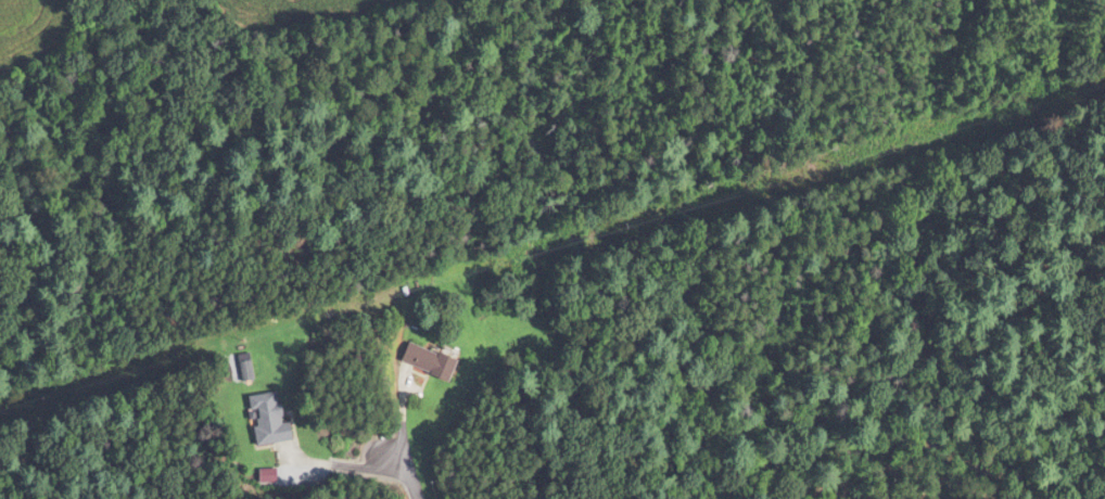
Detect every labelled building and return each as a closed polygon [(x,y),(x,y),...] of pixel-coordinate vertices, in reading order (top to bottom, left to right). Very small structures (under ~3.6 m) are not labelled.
[(438,383),(447,363),(402,343),(393,363),(438,383)] [(242,446),(280,441),(277,422),(270,423),(266,393),(235,397),(242,446)]
